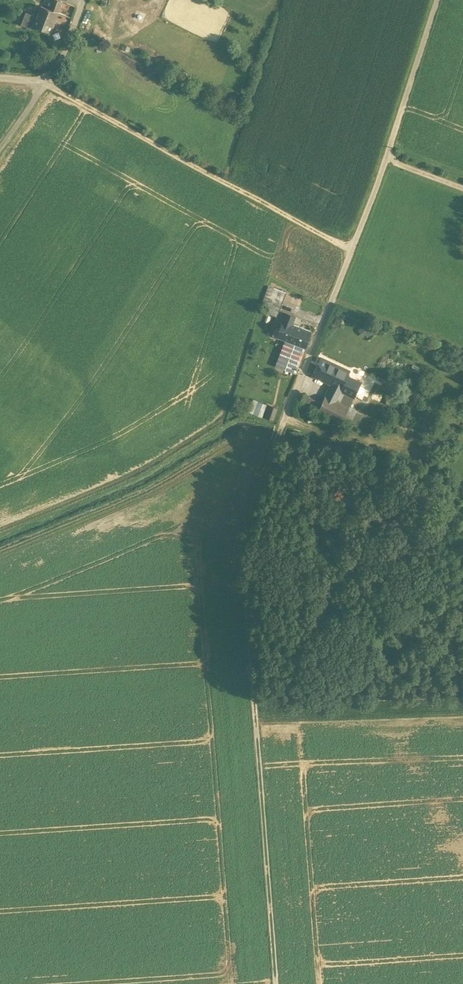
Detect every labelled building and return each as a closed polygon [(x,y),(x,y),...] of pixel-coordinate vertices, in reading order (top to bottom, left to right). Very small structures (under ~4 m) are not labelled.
[(59,0),(53,0),(50,9),(41,6),(37,17),(33,26),(35,26),(51,33),(54,24),(62,1),(59,0)] [(62,2),(58,22),(70,25),(74,5),(62,2)] [(33,26),(37,17),(26,13),(21,25),(33,30),(35,26),(33,26)] [(280,310),(286,291),(268,285),(262,304),(280,310)] [(297,316),(287,312),(281,327),(276,324),(272,334),(281,339),(271,362),(292,371),(302,348),(305,349),(312,332),(293,324),(297,316)] [(367,325),(360,328),(364,335),(370,332),(367,325)] [(307,394),(303,403),(346,422),(366,376),(343,366),(347,359),(336,353),(332,363),(321,357),(313,375),(331,385),(324,402),(307,394)] [(248,411),(263,417),(268,404),(254,398),(248,411)] [(273,407),(268,420),(278,424),(283,411),(273,407)]
